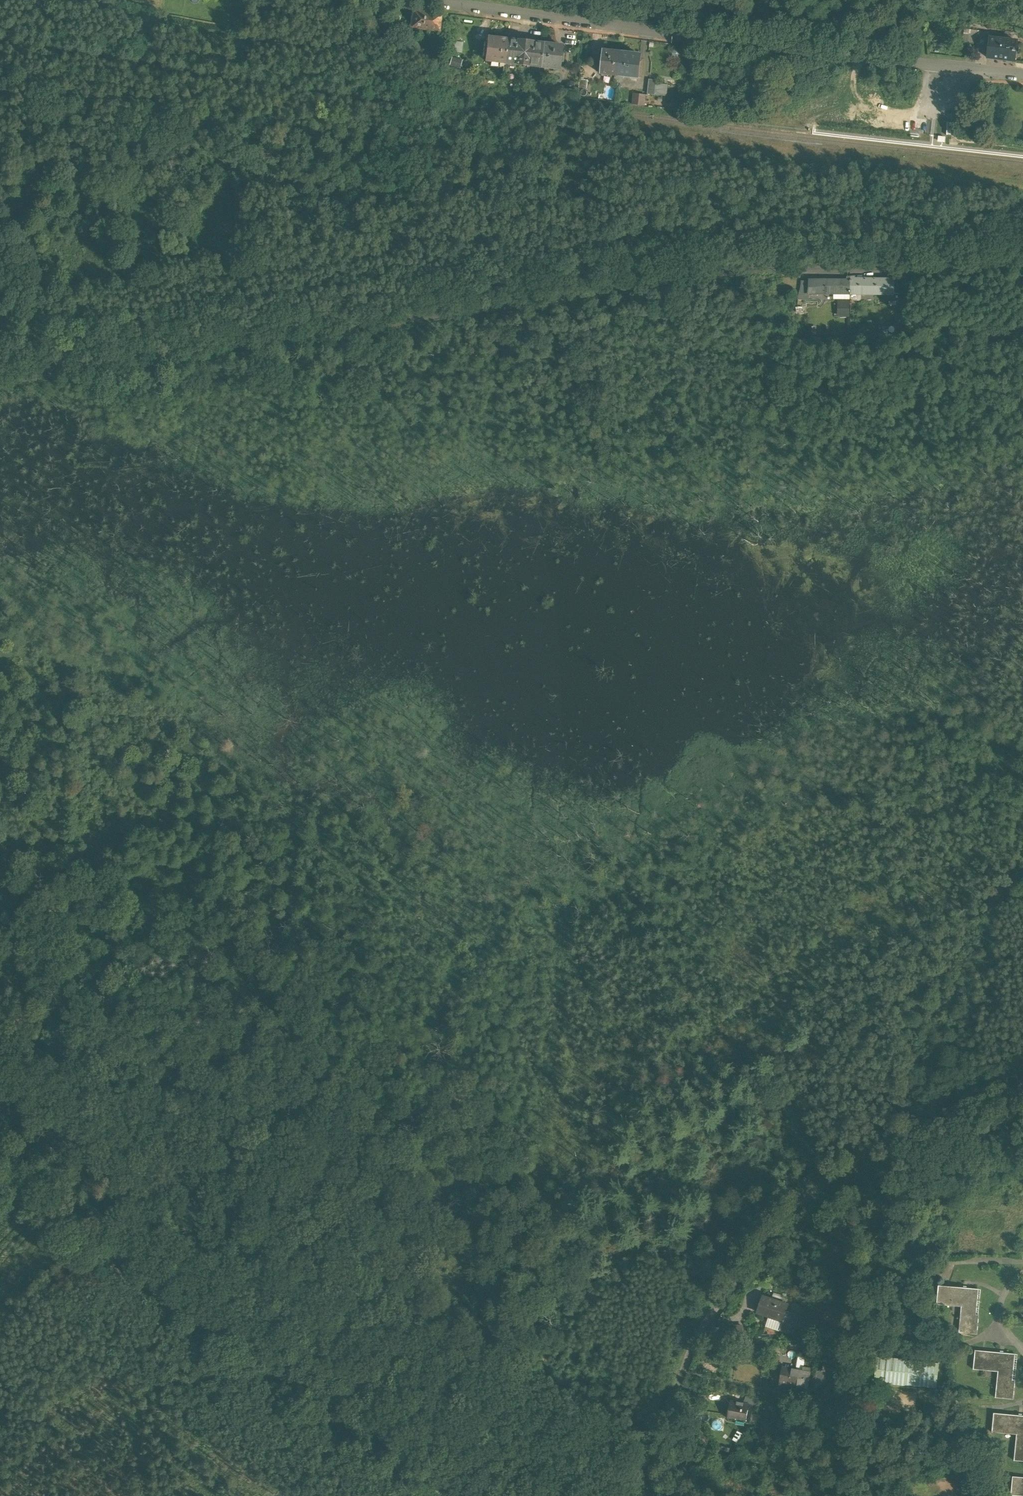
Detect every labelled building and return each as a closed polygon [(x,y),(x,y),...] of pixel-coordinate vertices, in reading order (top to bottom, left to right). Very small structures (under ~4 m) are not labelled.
[(442,14),(414,10),(412,26),(440,30),(442,14)] [(978,30),(964,28),(963,41),(976,43),(978,30)] [(991,32),(978,30),(976,43),(989,44),(990,37),(991,32)] [(497,37),(489,36),(486,60),(500,61),(500,66),(505,66),(508,39),(497,38),(497,37)] [(990,37),(989,44),(987,58),(999,59),(1004,60),(1004,59),(1014,61),(1016,40),(990,37)] [(453,51),(463,53),(465,42),(455,39),(453,51)] [(533,41),(518,40),(508,39),(505,66),(509,67),(509,62),(536,65),(536,70),(540,71),(543,43),(533,42),(533,41)] [(643,41),(641,47),(648,49),(649,42),(643,41)] [(554,44),(543,43),(540,71),(545,71),(545,66),(559,68),(562,45),(554,44)] [(621,52),(602,50),(600,73),(614,74),(613,79),(617,79),(617,75),(618,75),(621,52)] [(639,54),(621,52),(618,75),(617,75),(617,79),(622,80),(622,75),(637,77),(639,54)] [(464,59),(453,56),(451,65),(461,68),(464,59)] [(585,96),(587,79),(578,78),(577,95),(585,96)] [(656,84),(649,83),(648,93),(659,94),(660,83),(656,82),(656,84)] [(646,94),(633,93),(631,103),(645,104),(646,94)] [(847,278),(808,278),(808,279),(808,295),(851,295),(851,276),(847,276),(847,278)] [(894,279),(856,279),(856,276),(851,276),(851,295),(894,295),(894,279)] [(808,279),(800,280),(799,300),(808,300),(808,295),(808,279)] [(840,299),(840,316),(851,317),(851,299),(840,299)] [(978,1289),(948,1286),(948,1289),(939,1288),(937,1304),(947,1305),(947,1302),(961,1304),(961,1307),(962,1307),(959,1332),(977,1334),(979,1315),(976,1315),(978,1289)] [(788,1305),(762,1296),(757,1313),(782,1321),(783,1321),(786,1311),(788,1305)] [(799,1315),(786,1311),(783,1321),(782,1321),(779,1330),(792,1335),(799,1315)] [(757,1344),(746,1341),(744,1348),(755,1351),(757,1344)] [(1015,1354),(985,1351),(985,1354),(975,1353),(974,1369),(984,1370),(984,1367),(998,1368),(997,1371),(998,1371),(996,1397),(1014,1399),(1015,1380),(1013,1380),(1015,1354)] [(796,1369),(783,1367),(779,1389),(796,1391),(797,1386),(808,1388),(811,1372),(802,1370),(804,1358),(798,1356),(796,1369)] [(939,1363),(877,1357),(875,1378),(873,1378),(873,1380),(875,1380),(875,1381),(937,1388),(939,1363)] [(829,1382),(822,1381),(823,1371),(817,1371),(815,1391),(828,1392),(829,1382)] [(758,1399),(746,1397),(745,1404),(749,1404),(749,1405),(757,1407),(758,1399)] [(743,1403),(737,1402),(731,1401),(728,1419),(736,1420),(736,1418),(746,1420),(749,1405),(749,1404),(745,1404),(743,1404),(743,1403)] [(752,1422),(759,1423),(760,1414),(752,1413),(752,1422)] [(1004,1414),(1004,1417),(994,1416),(992,1431),(1002,1432),(1002,1429),(1016,1431),(1016,1434),(1017,1434),(1014,1460),(1022,1461),(1022,1416),(1004,1414)] [(714,1417),(713,1429),(724,1429),(724,1417),(714,1417)] [(737,1430),(733,1439),(739,1441),(743,1433),(737,1430)] [(1022,1477),(1022,1479),(1013,1478),(1011,1495),(1021,1495),(1021,1493),(1022,1493),(1022,1477)]
